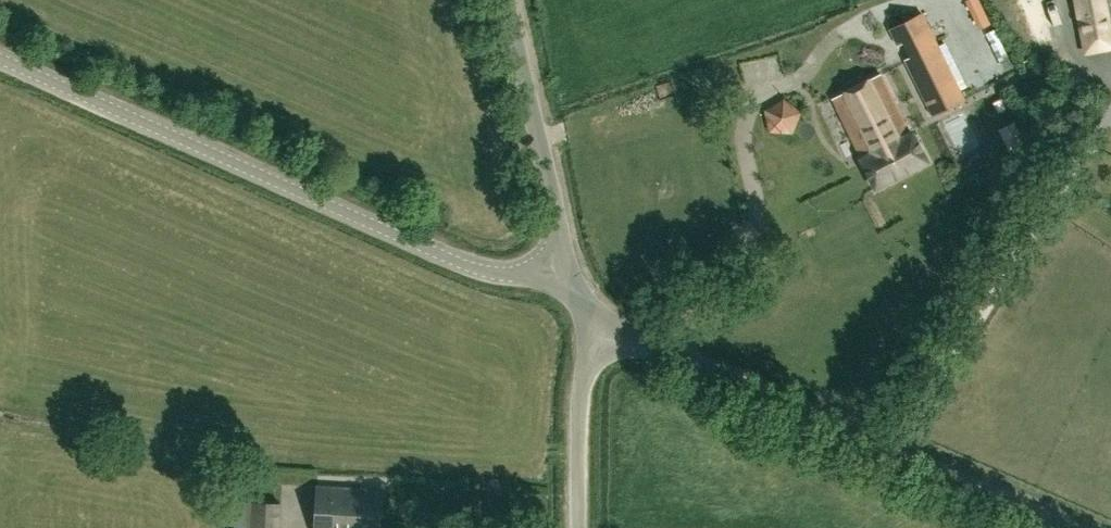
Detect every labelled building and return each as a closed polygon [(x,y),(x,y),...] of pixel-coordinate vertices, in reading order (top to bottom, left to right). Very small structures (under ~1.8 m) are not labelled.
[(1110,47),(1110,30),(1105,0),(1076,0),(1086,52),(1110,47)] [(964,98),(922,13),(890,29),(898,45),(903,42),(910,56),(905,59),(932,114),(964,98)] [(911,133),(881,74),(833,98),(862,157),(862,158),(876,187),(927,162),(912,132),(911,133)] [(808,112),(792,117),(795,130),(811,126),(808,112)] [(383,489),(318,485),(315,527),(381,527),(383,489)] [(282,502),(252,501),(250,527),(281,527),(282,502)]
